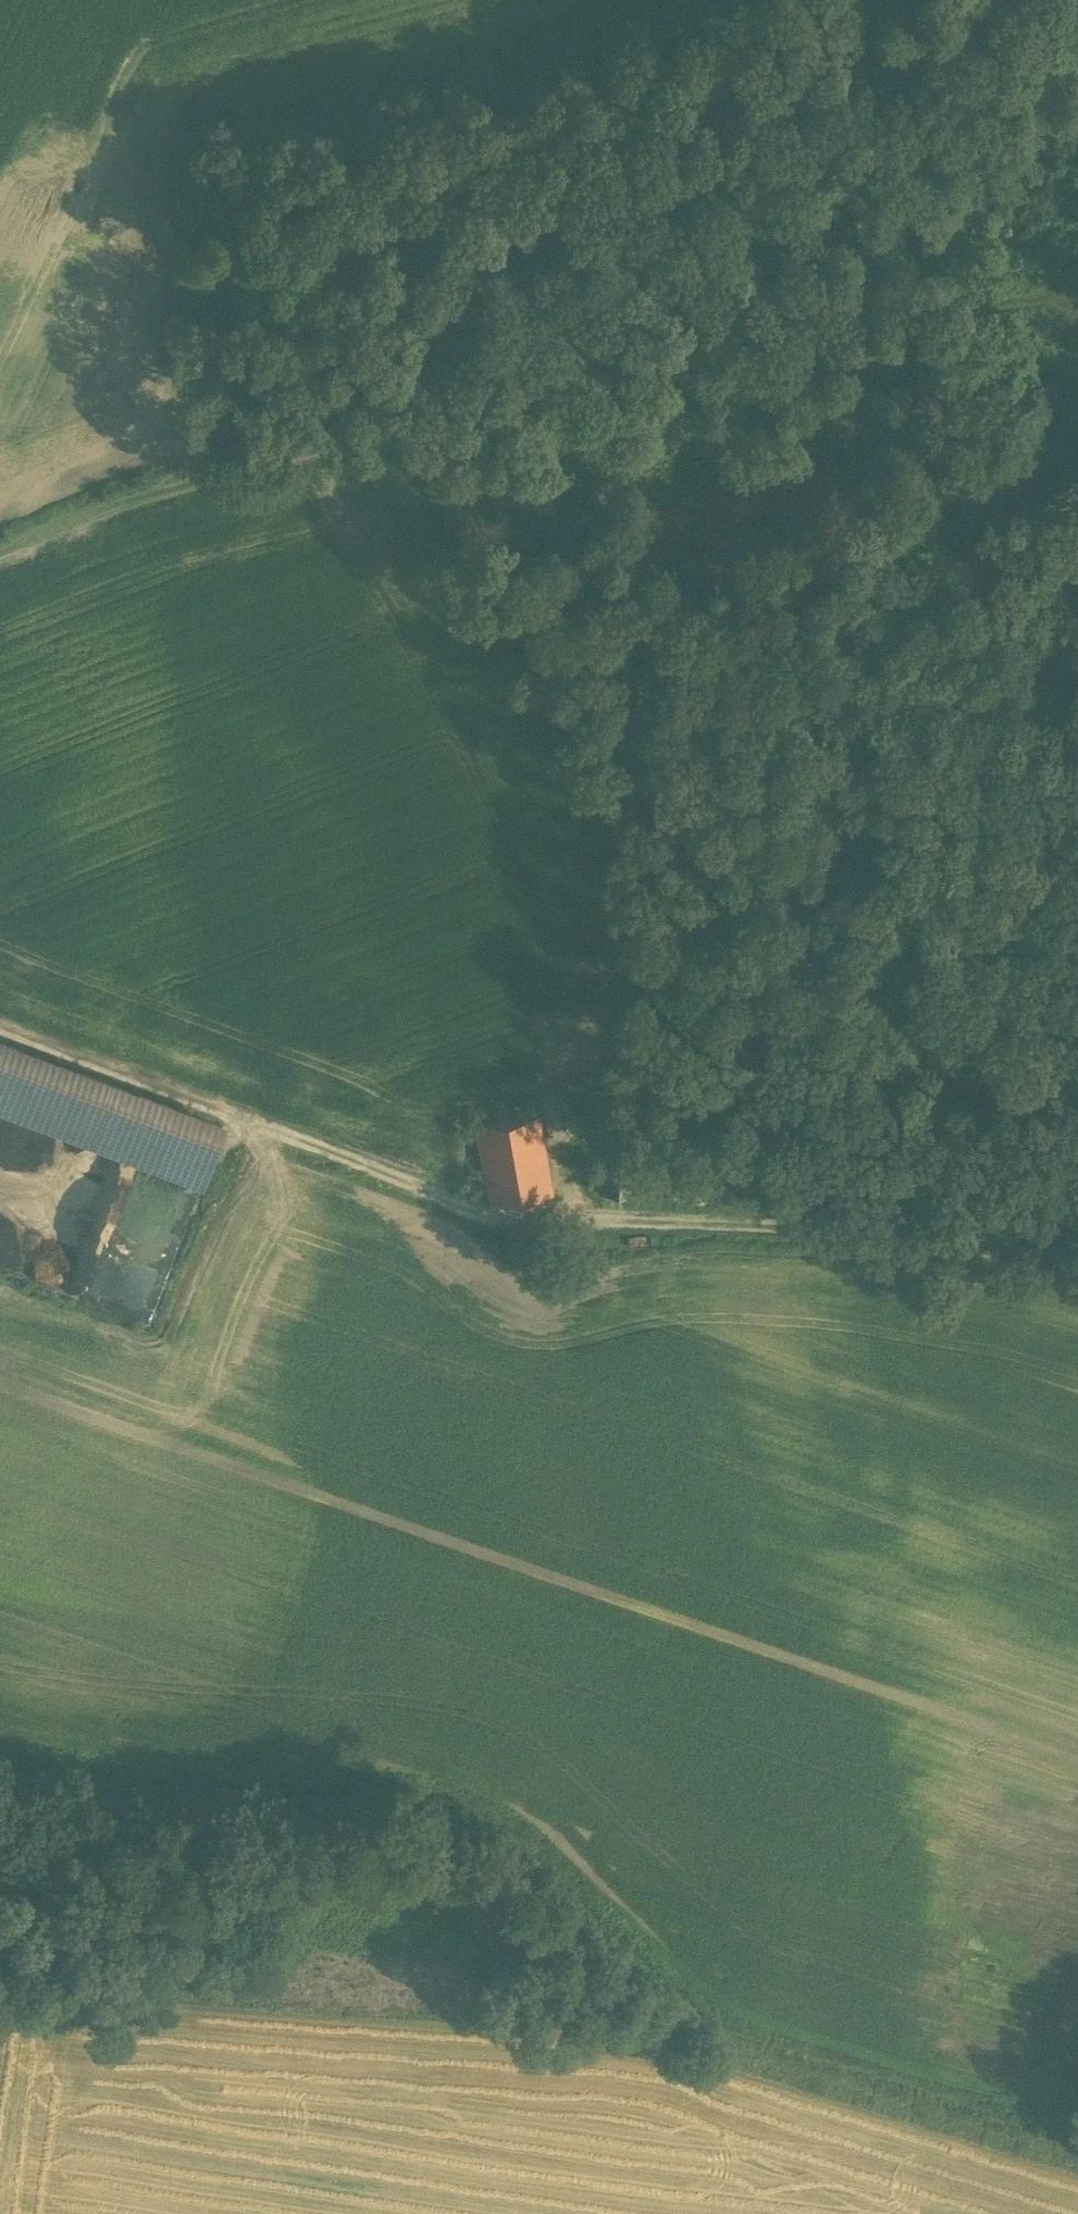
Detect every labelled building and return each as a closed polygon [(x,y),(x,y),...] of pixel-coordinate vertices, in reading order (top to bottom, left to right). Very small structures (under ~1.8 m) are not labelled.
[(537,1118),(479,1127),(491,1200),(549,1190),(537,1118)]
